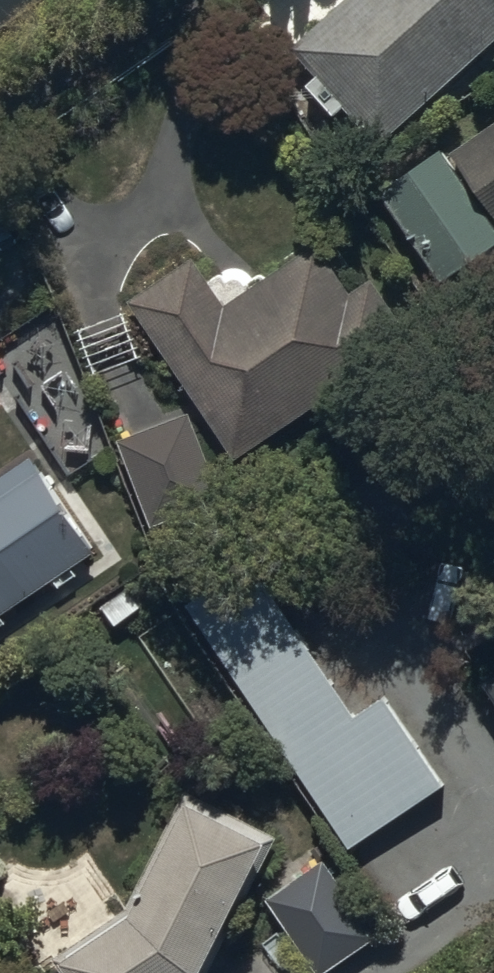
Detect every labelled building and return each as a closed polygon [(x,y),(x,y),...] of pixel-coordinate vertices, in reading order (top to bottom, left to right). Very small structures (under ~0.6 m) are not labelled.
[(291,46),(381,140),(493,33),(493,0),(339,0),(291,46)] [(453,146),(493,207),(493,119),(453,146)] [(429,281),(493,239),(493,236),(437,150),(371,193),(429,281)] [(318,238),(224,299),(196,257),(130,301),(232,455),(298,412),(392,350),(411,338),(372,278),(352,291),(318,238)] [(191,413),(118,439),(152,530),(224,503),(191,413)] [(94,553),(29,455),(0,474),(0,614),(94,553)] [(291,753),(353,848),(449,786),(386,691),(354,712),(255,562),(192,604),(291,753)] [(482,678),(493,697),(493,670),(482,678)] [(68,972),(203,972),(275,832),(188,788),(127,906),(55,953),(68,972)] [(320,972),(325,972),(377,939),(325,859),(269,896),(320,972)]
